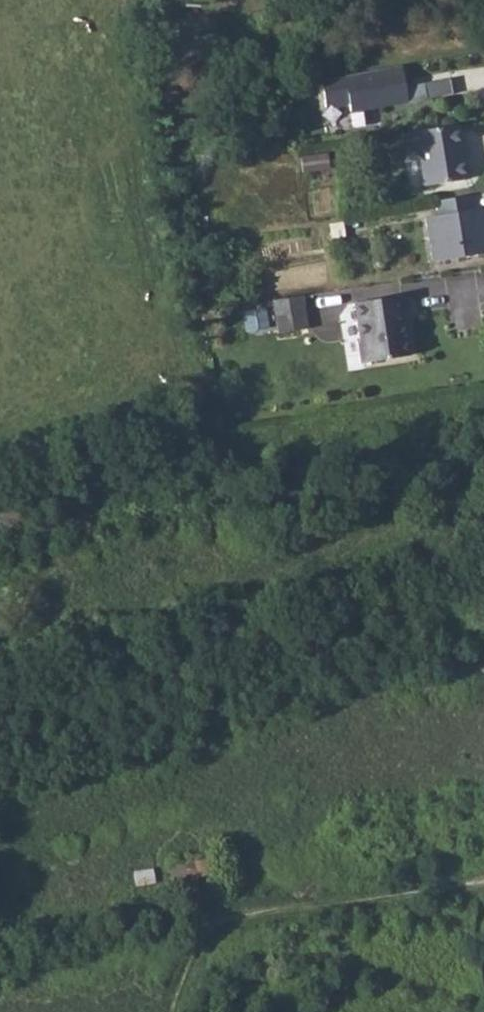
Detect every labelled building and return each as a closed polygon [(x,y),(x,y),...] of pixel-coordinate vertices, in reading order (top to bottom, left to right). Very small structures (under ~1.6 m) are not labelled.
[(401,65),(321,80),(326,107),(349,102),(350,111),(426,97),(423,83),(404,86),(401,65)] [(450,78),(423,83),(426,97),(426,98),(453,93),(450,78)] [(457,124),(400,133),(403,152),(419,150),(424,185),(466,179),(457,124)] [(326,153),(299,157),(301,172),(328,168),(326,153)] [(437,201),(439,216),(426,218),(432,262),(483,255),(483,230),(482,231),(479,208),(469,210),(467,196),(437,201)] [(354,303),(357,321),(360,341),(358,341),(361,363),(407,356),(403,327),(404,326),(402,314),(400,295),(365,301),(354,303)] [(302,296),(273,300),(278,333),(307,329),(302,296)] [(193,863),(168,867),(171,885),(197,881),(193,863)]
